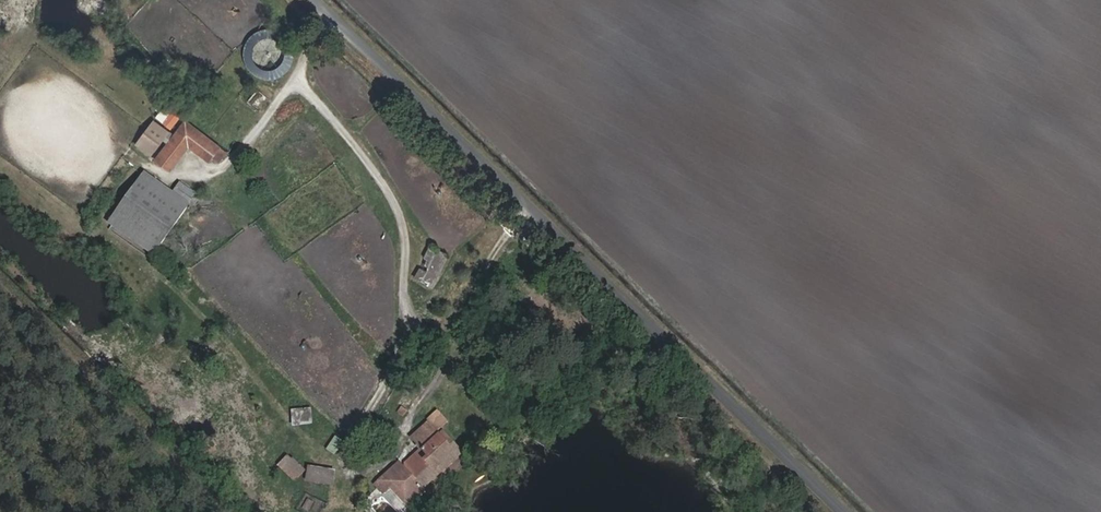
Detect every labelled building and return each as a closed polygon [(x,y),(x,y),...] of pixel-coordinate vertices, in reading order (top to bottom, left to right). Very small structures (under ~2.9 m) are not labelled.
[(208,121),(173,96),(146,133),(161,144),(177,121),(197,136),(208,121)] [(180,176),(135,143),(96,197),(141,229),(180,176)] [(431,246),(415,278),(434,287),(450,255),(431,246)] [(392,451),(390,448),(364,469),(371,478),(380,470),(398,490),(415,477),(412,472),(451,440),(430,416),(439,408),(430,397),(402,421),(413,434),(392,451)] [(294,424),(314,422),(312,406),(292,408),(294,424)] [(337,453),(346,441),(337,435),(328,448),(337,453)] [(278,463),(296,481),(308,470),(290,452),(278,463)] [(307,482),(335,485),(337,467),(309,465),(307,482)]
